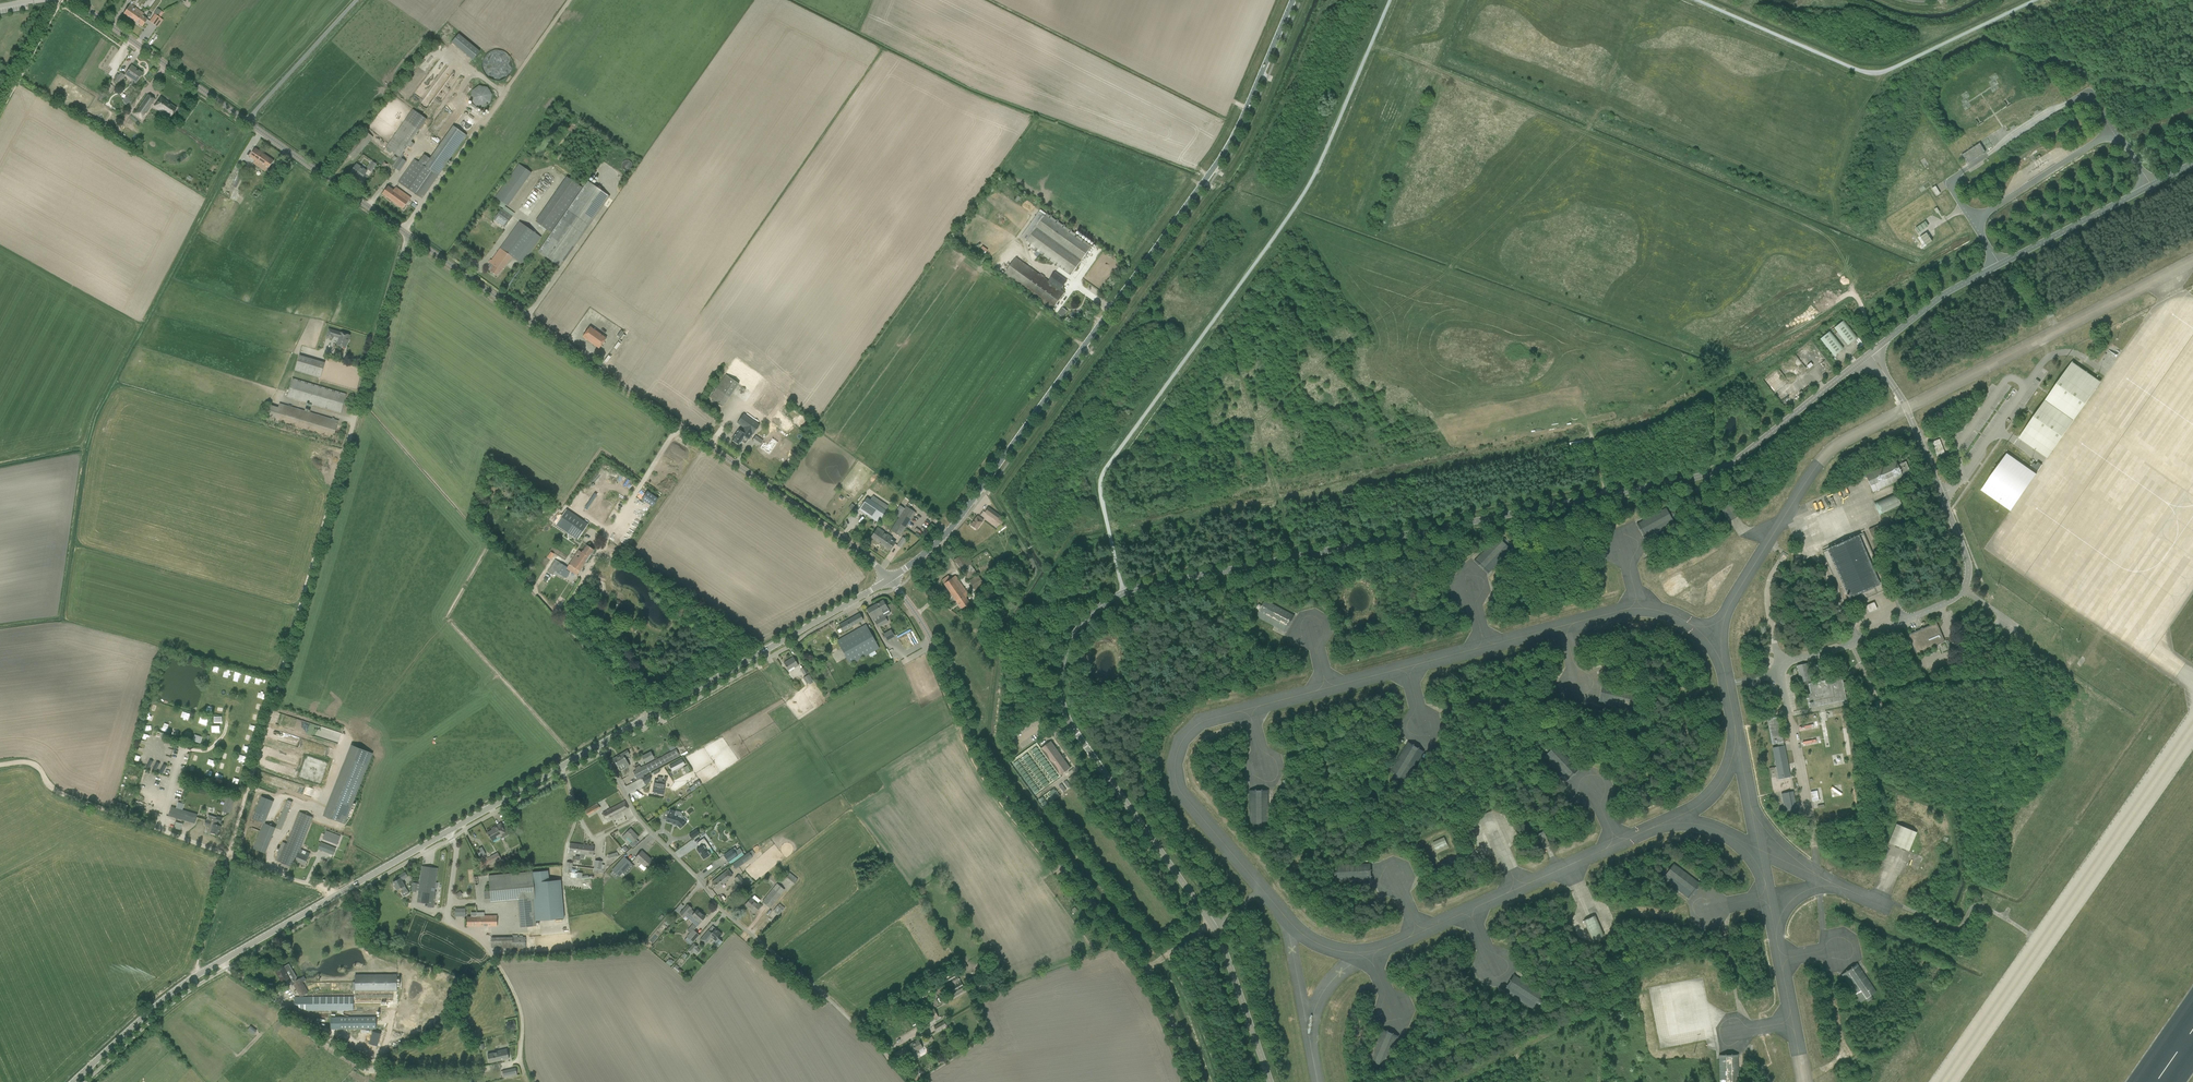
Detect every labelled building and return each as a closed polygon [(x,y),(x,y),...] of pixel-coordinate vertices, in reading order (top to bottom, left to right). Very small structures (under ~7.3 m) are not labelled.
[(123,14),(135,22),(142,27),(147,20),(142,16),(144,14),(130,4),(126,9),(123,14)] [(160,18),(158,17),(161,11),(157,8),(153,13),(155,14),(150,22),(155,25),(160,18)] [(509,70),(513,70),(511,59),(508,59),(507,52),(502,53),(502,55),(496,56),(497,61),(493,61),(495,73),(497,72),(497,76),(509,74),(509,70)] [(125,75),(136,82),(142,73),(131,66),(125,75)] [(114,82),(118,85),(125,76),(120,72),(119,75),(116,78),(114,82)] [(470,99),(475,106),(483,108),(490,103),(492,94),(487,87),(479,86),(472,90),(470,99)] [(160,97),(154,106),(170,117),(176,108),(160,97)] [(145,99),(134,113),(141,118),(152,103),(145,99)] [(400,157),(419,130),(427,119),(413,109),(386,147),(398,156),(400,157)] [(102,129),(109,133),(112,127),(105,123),(102,129)] [(398,182),(421,199),(422,199),(467,136),(457,129),(433,161),(424,155),(418,162),(415,159),(398,182)] [(1980,143),(1973,147),(1962,155),(1967,164),(1986,152),(1980,143)] [(253,163),(266,172),(274,161),(255,148),(250,157),(255,160),(253,163)] [(400,157),(398,156),(391,166),(399,171),(406,162),(400,157)] [(368,169),(371,172),(376,165),(373,162),(368,169)] [(357,175),(357,177),(361,180),(367,171),(356,164),(351,171),(357,175)] [(496,198),(507,206),(531,172),(520,164),(496,198)] [(231,186),(236,188),(244,173),(239,171),(231,186)] [(535,221),(552,233),(583,188),(569,178),(566,177),(535,221)] [(538,252),(560,267),(609,196),(588,181),(583,188),(552,233),(538,252)] [(396,187),(394,190),(388,186),(382,194),(403,209),(411,198),(396,187)] [(1940,193),(1936,186),(1932,188),(1936,195),(1940,193)] [(495,218),(505,226),(512,217),(501,209),(495,218)] [(1026,243),(1067,272),(1071,275),(1091,247),(1046,214),(1045,216),(1039,212),(1021,236),(1027,241),(1026,243)] [(522,263),(540,237),(519,222),(491,261),(490,260),(488,262),(493,266),(490,270),(498,276),(512,256),(522,263)] [(1915,229),(1916,230),(1918,233),(1927,228),(1923,223),(1915,229)] [(1922,236),(1921,237),(1926,245),(1932,241),(1930,237),(1927,234),(1927,233),(1922,236)] [(1065,293),(1060,290),(1066,281),(1062,278),(1055,273),(1049,281),(1016,258),(1004,275),(1052,310),(1065,293)] [(1834,328),(1848,345),(1857,338),(1844,321),(1843,321),(1834,328)] [(583,337),(599,349),(602,344),(606,338),(590,327),(586,332),(583,337)] [(337,345),(340,346),(345,347),(348,340),(350,335),(341,333),(335,331),(329,329),(326,337),(331,338),(332,336),(339,338),(337,345)] [(1820,339),(1834,356),(1843,349),(1830,332),(1829,332),(1820,339)] [(295,370),(320,378),(325,363),(299,355),(295,370)] [(2072,362),(2067,369),(2018,439),(2047,459),(2095,389),(2101,382),(2072,362)] [(715,401),(723,407),(739,384),(725,375),(710,397),(713,400),(715,401)] [(287,397),(335,411),(341,413),(346,394),(293,379),(287,397)] [(266,420),(333,439),(338,421),(279,404),(278,407),(270,405),(266,420)] [(770,421),(786,433),(792,424),(777,412),(770,421)] [(742,427),(740,430),(739,429),(731,440),(739,445),(745,437),(749,440),(753,434),(759,425),(743,414),(737,423),(742,427)] [(752,441),(759,446),(763,441),(755,436),(752,441)] [(1931,442),(1937,457),(1945,454),(1939,439),(1931,442)] [(2037,475),(2007,454),(1980,493),(2010,514),(2037,475)] [(1906,461),(1900,464),(1898,465),(1896,461),(1865,475),(1873,492),(1904,478),(1902,475),(1910,471),(1906,461)] [(2036,465),(2033,463),(2031,467),(2037,471),(2041,465),(2037,463),(2036,465)] [(642,500),(656,507),(660,497),(647,491),(642,500)] [(1874,503),(1872,500),(1880,519),(1881,518),(1880,517),(1879,515),(1882,514),(1901,505),(1896,493),(1874,503)] [(859,509),(879,522),(889,507),(881,501),(880,503),(872,497),(870,500),(866,498),(859,509)] [(1726,524),(1738,516),(1739,516),(1739,515),(1738,515),(1731,503),(1721,509),(1726,518),(1724,519),(1726,523),(1726,524)] [(891,530),(896,533),(900,536),(916,513),(911,510),(906,506),(891,530)] [(984,512),(996,521),(1000,516),(988,507),(984,512)] [(1666,508),(1636,524),(1645,541),(1675,525),(1672,520),(1676,518),(1672,511),(1669,513),(1666,508)] [(565,510),(556,524),(577,539),(587,524),(566,510),(565,510)] [(970,525),(974,529),(976,530),(983,520),(977,516),(970,525)] [(1869,529),(1872,537),(1892,528),(1889,520),(1869,529)] [(874,533),(871,537),(890,551),(895,543),(891,540),(892,538),(877,527),(874,533)] [(1822,552),(1832,574),(1847,607),(1888,589),(1863,534),(1858,536),(1827,549),(1822,552)] [(1474,561),(1488,574),(1511,550),(1507,546),(1510,543),(1504,537),(1501,540),(1497,536),(1474,561)] [(897,546),(901,548),(906,540),(902,537),(897,546)] [(579,550),(567,567),(566,568),(577,575),(594,550),(586,545),(581,552),(579,550)] [(972,563),(965,553),(954,560),(961,571),(972,563)] [(554,559),(547,571),(553,575),(554,573),(561,578),(562,576),(566,579),(570,573),(565,570),(566,568),(567,567),(554,559)] [(962,571),(967,579),(976,573),(971,565),(962,571)] [(969,581),(975,590),(984,584),(978,575),(969,581)] [(950,579),(944,584),(961,609),(966,606),(969,603),(965,598),(969,595),(958,580),(955,576),(951,579),(950,579)] [(1256,616),(1286,632),(1295,615),(1265,599),(1262,604),(1259,602),(1255,610),(1258,611),(1256,616)] [(882,614),(888,610),(883,601),(867,609),(872,619),(878,616),(880,619),(884,617),(882,614)] [(1866,606),(1869,613),(1877,609),(1874,603),(1866,606)] [(839,625),(842,632),(863,620),(859,614),(839,625)] [(875,622),(878,627),(887,622),(884,616),(884,617),(880,619),(875,622)] [(1908,635),(1916,654),(1944,642),(1936,623),(1908,635)] [(837,641),(850,664),(879,648),(866,625),(837,641)] [(884,634),(887,640),(894,636),(891,630),(884,634)] [(783,663),(786,668),(788,670),(795,666),(795,667),(798,665),(796,662),(793,657),(783,663)] [(1811,683),(1809,673),(1807,664),(1797,666),(1798,674),(1799,677),(1800,681),(1800,682),(1801,688),(1805,687),(1805,690),(1806,692),(1806,694),(1810,693),(1808,684),(1811,683)] [(804,677),(808,683),(812,680),(809,674),(804,677)] [(1806,694),(1808,703),(1809,708),(1847,701),(1846,698),(1844,690),(1846,690),(1849,689),(1847,682),(1845,682),(1843,683),(1842,678),(1842,677),(1811,683),(1808,684),(1810,693),(1806,694)] [(1877,702),(1874,703),(1877,710),(1883,707),(1880,700),(1877,702)] [(1783,743),(1783,742),(1778,717),(1775,717),(1767,719),(1772,744),(1772,745),(1778,744),(1783,743)] [(250,724),(248,730),(254,732),(256,725),(250,724)] [(195,735),(193,741),(200,743),(202,737),(195,735)] [(1041,749),(1060,775),(1070,768),(1051,741),(1041,749)] [(1424,752),(1408,742),(1390,770),(1395,773),(1393,777),(1400,781),(1402,778),(1406,781),(1424,752)] [(1778,747),(1773,748),(1773,750),(1775,762),(1779,779),(1789,777),(1790,777),(1788,764),(1785,752),(1784,746),(1783,743),(1778,744),(1778,745),(1778,747)] [(1542,758),(1556,773),(1565,783),(1579,769),(1556,745),(1552,749),(1549,746),(1544,752),(1546,754),(1542,758)] [(328,817),(344,824),(352,805),(351,804),(371,753),(356,747),(328,817)] [(633,772),(636,779),(641,776),(680,757),(677,750),(641,768),(640,766),(635,768),(636,771),(633,772)] [(618,767),(624,763),(626,767),(629,766),(627,762),(627,763),(624,757),(629,754),(627,751),(613,759),(618,767)] [(653,757),(650,751),(642,756),(645,761),(653,757)] [(238,754),(237,760),(245,762),(246,756),(238,754)] [(682,758),(669,765),(672,771),(685,764),(682,758)] [(649,780),(651,779),(649,775),(647,776),(642,778),(645,784),(650,782),(649,780)] [(652,792),(659,793),(658,794),(663,795),(664,790),(665,782),(662,781),(662,778),(658,777),(657,780),(656,779),(656,780),(654,780),(653,787),(652,792)] [(627,794),(639,789),(636,782),(625,786),(627,794)] [(1249,790),(1249,795),(1249,824),(1255,824),(1255,828),(1263,828),(1263,824),(1268,824),(1268,790),(1249,790)] [(1812,801),(1819,799),(1817,790),(1810,791),(1812,801)] [(1781,794),(1785,815),(1797,813),(1793,791),(1781,794)] [(230,812),(235,796),(229,794),(224,811),(230,812)] [(252,819),(264,824),(273,801),(261,796),(252,819)] [(277,828),(282,829),(293,801),(287,799),(277,828)] [(603,813),(606,819),(628,808),(625,801),(603,813)] [(116,802),(115,806),(126,810),(128,805),(116,802)] [(597,804),(585,811),(587,815),(600,808),(599,807),(597,804)] [(176,818),(195,823),(197,814),(171,807),(169,816),(176,818)] [(666,822),(676,825),(680,829),(687,822),(679,814),(680,813),(671,810),(668,814),(666,822)] [(275,860),(293,867),(295,862),(305,866),(309,856),(304,854),(301,854),(303,850),(300,849),(313,817),(300,812),(287,844),(282,842),(275,860)] [(221,823),(222,818),(217,817),(215,821),(211,820),(211,821),(206,820),(204,825),(207,826),(205,832),(211,834),(211,833),(219,835),(221,826),(220,826),(221,823)] [(494,827),(494,829),(487,833),(490,838),(492,841),(499,837),(498,835),(505,832),(503,828),(501,823),(494,827)] [(1888,843),(1909,851),(1916,832),(1896,824),(1888,843)] [(622,837),(625,839),(627,837),(633,842),(634,841),(638,837),(630,829),(622,837)] [(692,839),(700,833),(697,829),(689,835),(692,839)] [(326,835),(325,839),(337,844),(339,840),(337,840),(339,836),(327,831),(326,831),(325,835),(326,835)] [(1544,848),(1549,846),(1551,845),(1550,845),(1544,831),(1538,834),(1544,847),(1544,848)] [(1448,845),(1444,837),(1433,842),(1436,850),(1448,845)] [(711,848),(704,838),(697,843),(700,847),(696,850),(703,860),(711,854),(708,850),(711,848)] [(318,849),(333,855),(336,849),(331,846),(321,843),(318,849)] [(568,853),(593,855),(594,846),(569,844),(568,853)] [(728,862),(742,852),(740,848),(737,850),(735,848),(723,855),(728,862)] [(641,864),(638,867),(643,871),(646,868),(645,867),(651,860),(647,856),(647,857),(645,855),(642,851),(638,855),(635,858),(641,864)] [(482,861),(485,868),(501,859),(497,853),(482,861)] [(609,874),(616,880),(619,876),(619,877),(631,863),(624,857),(612,870),(609,874)] [(735,870),(743,864),(739,858),(731,864),(735,870)] [(594,869),(594,872),(603,873),(604,870),(601,869),(602,861),(595,860),(594,868),(594,869)] [(1370,863),(1366,864),(1336,865),(1337,870),(1333,871),(1333,879),(1337,879),(1337,884),(1371,883),(1370,863)] [(1662,878),(1679,891),(1689,899),(1701,884),(1697,881),(1674,863),(1671,868),(1668,865),(1663,872),(1666,874),(1662,878)] [(418,892),(417,902),(435,905),(436,891),(434,891),(435,888),(435,882),(437,868),(422,866),(419,885),(413,884),(412,891),(418,892)] [(727,881),(726,880),(733,875),(728,869),(712,882),(717,889),(727,881)] [(490,891),(484,891),(485,903),(518,900),(520,928),(536,926),(535,921),(564,918),(560,880),(549,881),(548,870),(488,876),(490,891)] [(399,879),(393,882),(392,883),(395,886),(394,887),(395,890),(397,890),(401,888),(403,892),(407,889),(402,881),(408,877),(405,872),(398,877),(399,879)] [(785,878),(793,885),(798,879),(790,872),(785,878)] [(735,879),(740,885),(742,883),(744,886),(747,884),(745,881),(744,881),(739,876),(735,879)] [(763,902),(770,908),(784,890),(777,884),(763,902)] [(736,890),(729,897),(731,900),(740,894),(736,890)] [(750,910),(754,913),(760,906),(751,898),(745,905),(749,908),(751,909),(750,910)] [(781,902),(774,910),(779,915),(786,907),(781,902)] [(680,914),(684,917),(685,916),(697,926),(705,917),(697,910),(695,913),(691,909),(691,908),(688,905),(680,914)] [(472,917),(467,917),(467,926),(472,926),(497,926),(497,916),(491,916),(484,916),(484,912),(477,912),(477,917),(472,917)] [(1584,921),(1593,941),(1604,936),(1595,916),(1584,921)] [(705,934),(700,940),(705,944),(711,938),(716,942),(715,943),(718,946),(722,942),(718,938),(722,934),(715,929),(711,933),(708,930),(705,934)] [(687,937),(685,940),(690,945),(693,942),(699,935),(693,930),(687,937)] [(491,938),(492,948),(525,948),(525,937),(491,938)] [(687,950),(691,954),(698,946),(694,943),(687,950)] [(1841,975),(1844,978),(1860,1003),(1865,999),(1867,1003),(1874,998),(1872,995),(1876,992),(1864,975),(1857,964),(1841,975)] [(280,980),(283,985),(292,980),(287,972),(284,967),(277,971),(281,979),(280,980)] [(355,975),(355,991),(397,991),(396,974),(355,975)] [(954,993),(964,987),(957,975),(950,978),(952,982),(948,984),(954,993)] [(1525,982),(1514,975),(1504,991),(1507,993),(1532,1009),(1535,1005),(1538,1007),(1543,1000),(1539,998),(1542,993),(1525,982)] [(293,983),(300,996),(308,992),(300,979),(293,983)] [(923,986),(910,994),(913,999),(926,992),(923,986)] [(467,993),(462,999),(465,1002),(470,996),(467,993)] [(353,997),(295,997),(295,1009),(331,1009),(331,1010),(353,1010),(353,997)] [(923,1014),(928,1023),(938,1018),(933,1009),(923,1014)] [(371,1018),(324,1018),(324,1030),(371,1030),(371,1018)] [(397,1018),(394,1028),(401,1029),(403,1019),(397,1018)] [(933,1027),(936,1032),(946,1026),(943,1021),(933,1027)] [(374,1027),(370,1044),(380,1046),(381,1041),(384,1042),(386,1031),(383,1030),(385,1022),(381,1022),(380,1028),(374,1027)] [(1381,1028),(1379,1032),(1368,1059),(1373,1062),(1371,1065),(1379,1068),(1380,1065),(1385,1067),(1399,1036),(1381,1028)] [(918,1040),(905,1047),(910,1055),(913,1053),(915,1052),(916,1054),(919,1052),(918,1050),(923,1048),(918,1040)] [(910,1055),(905,1047),(894,1053),(900,1062),(908,1057),(916,1071),(918,1070),(909,1055),(910,1055)] [(498,1052),(487,1054),(489,1063),(509,1059),(507,1049),(497,1051),(498,1052)] [(1719,1055),(1720,1081),(1739,1081),(1738,1054),(1719,1055)] [(517,1076),(515,1067),(503,1070),(503,1071),(501,1071),(502,1077),(504,1076),(504,1079),(517,1076)]
